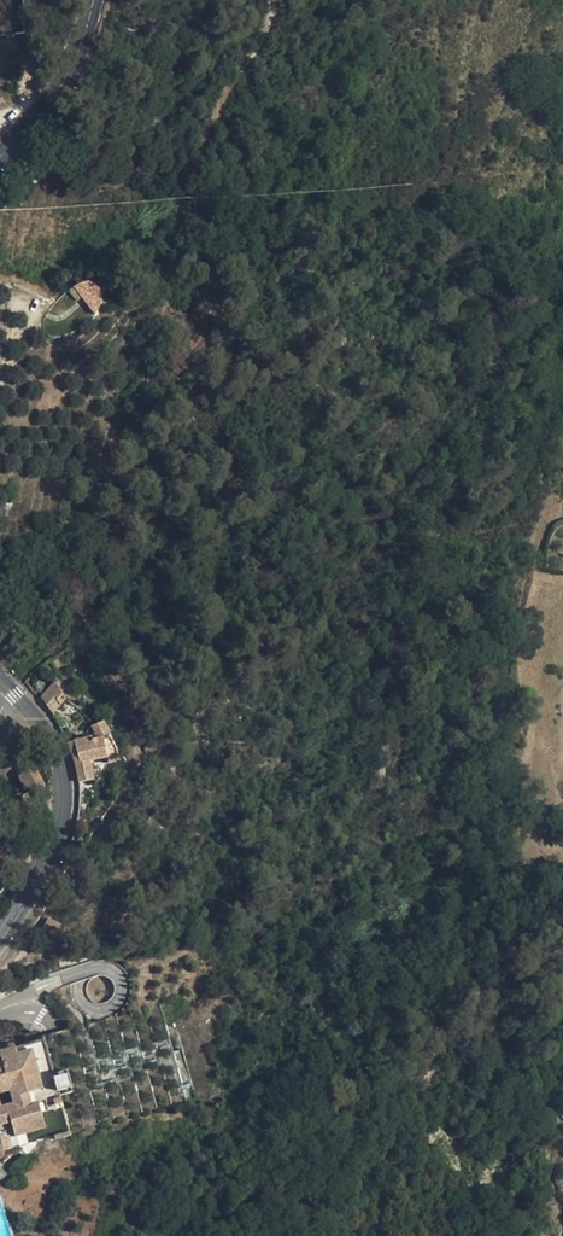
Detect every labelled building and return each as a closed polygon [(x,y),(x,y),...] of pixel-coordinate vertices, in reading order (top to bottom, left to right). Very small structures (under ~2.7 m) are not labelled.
[(21,30),(21,0),(0,0),(0,33),(21,30)] [(77,283),(87,311),(104,305),(94,277),(77,283)] [(55,682),(41,698),(52,714),(66,700),(55,682)] [(74,741),(67,743),(67,744),(71,753),(74,762),(77,771),(79,782),(94,780),(91,762),(119,756),(117,750),(103,722),(91,727),(93,737),(74,741)] [(44,786),(34,767),(17,776),(25,790),(25,789),(27,793),(30,791),(31,793),(44,786)] [(49,918),(42,931),(54,937),(60,924),(49,918)] [(160,1004),(44,1037),(55,1077),(68,1074),(72,1087),(59,1091),(63,1103),(56,1106),(56,1109),(42,1113),(46,1127),(33,1131),(36,1141),(55,1136),(54,1135),(70,1131),(98,1124),(196,1098),(183,1049),(173,1051),(160,1004)] [(42,1030),(18,1037),(21,1046),(16,1047),(14,1042),(0,1046),(0,1053),(2,1059),(0,1060),(0,1124),(11,1121),(15,1136),(24,1133),(33,1131),(46,1127),(42,1113),(56,1109),(56,1106),(63,1103),(59,1091),(72,1087),(68,1074),(55,1077),(44,1037),(42,1030)] [(70,1131),(54,1135),(55,1136),(55,1139),(71,1136),(70,1131)] [(27,1144),(24,1133),(15,1136),(9,1137),(12,1148),(27,1144)] [(0,1138),(0,1145),(1,1146),(2,1148),(4,1150),(4,1151),(12,1148),(9,1137),(8,1135),(0,1138)]
